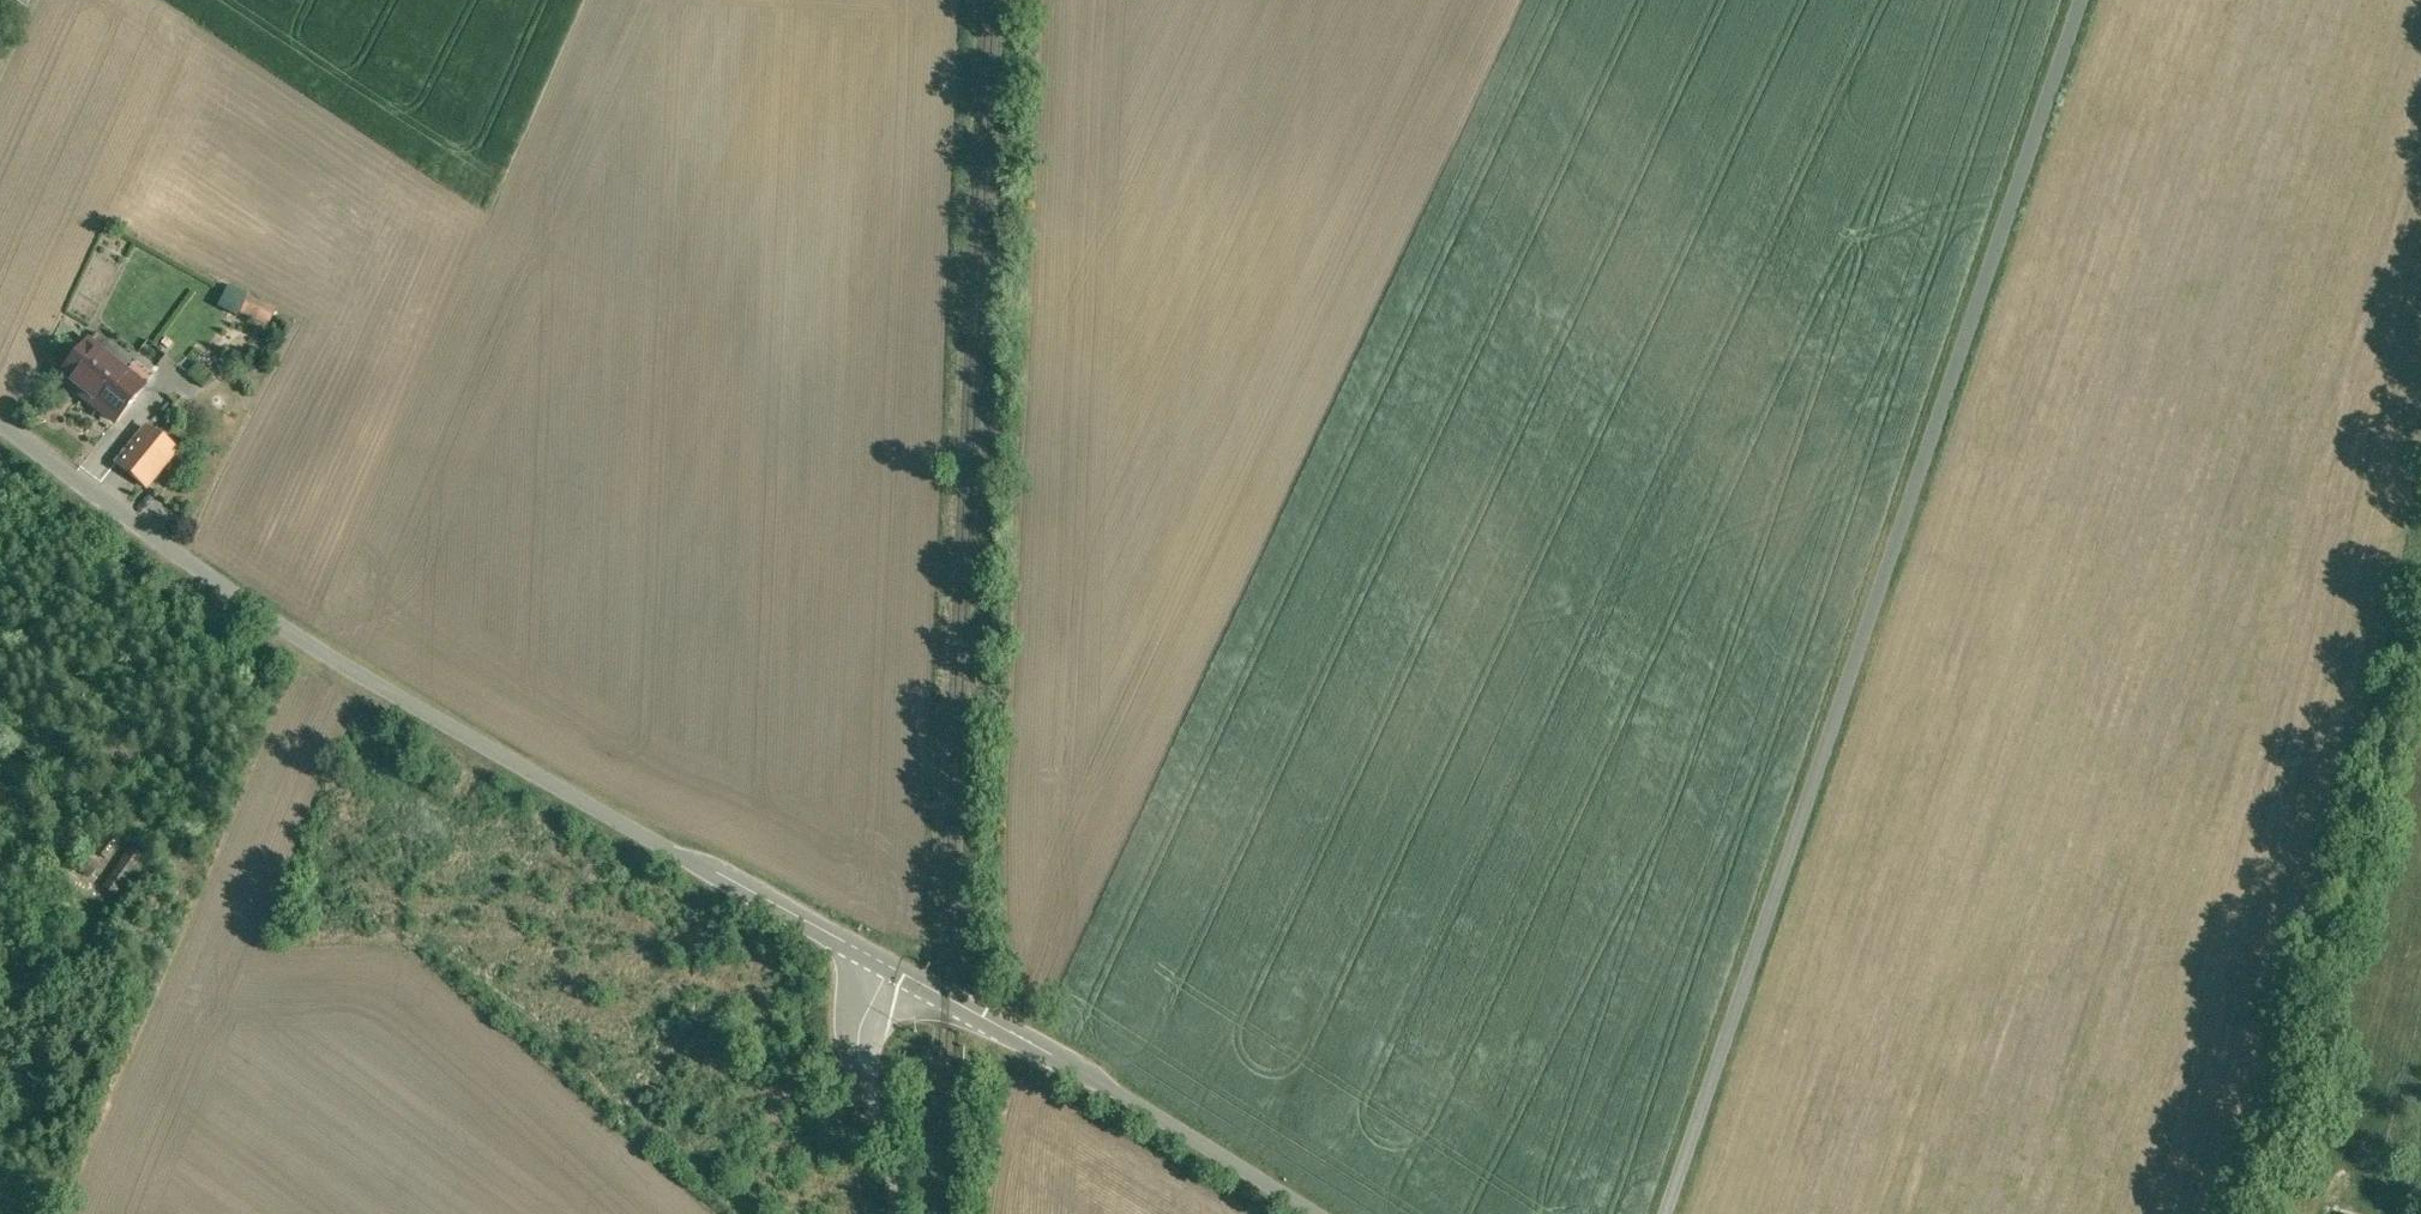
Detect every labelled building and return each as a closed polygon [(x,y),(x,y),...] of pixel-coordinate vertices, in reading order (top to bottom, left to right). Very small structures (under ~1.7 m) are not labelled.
[(231,284),(221,307),(239,315),(249,292),(231,284)] [(242,313),(268,326),(277,308),(251,294),(242,313)] [(92,340),(59,381),(116,426),(149,384),(92,340)] [(144,424),(113,463),(148,490),(179,451),(144,424)]
